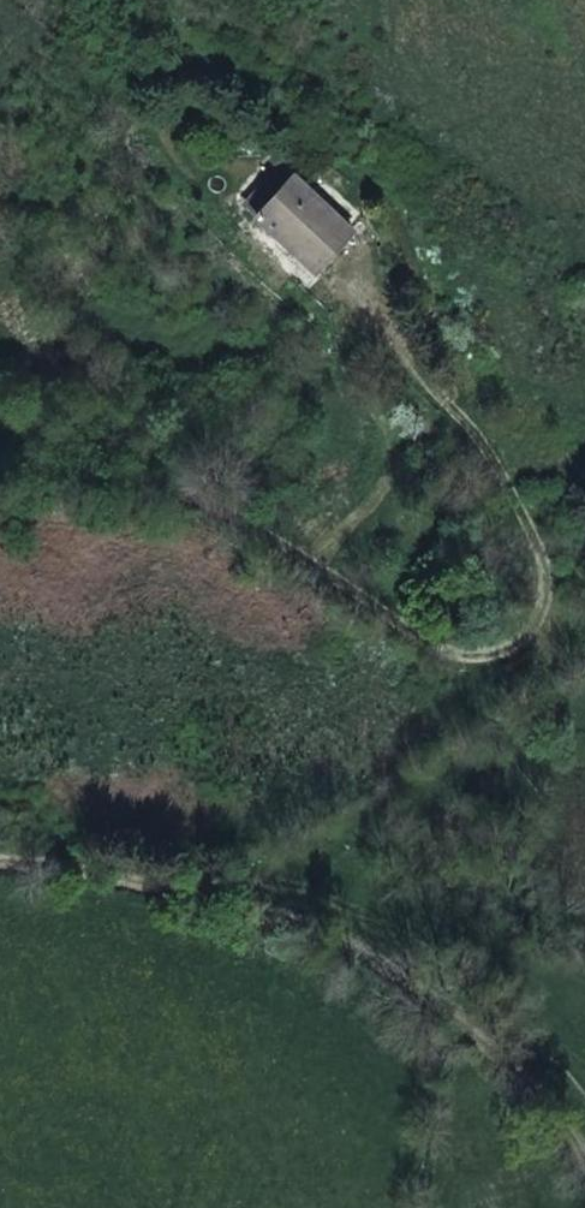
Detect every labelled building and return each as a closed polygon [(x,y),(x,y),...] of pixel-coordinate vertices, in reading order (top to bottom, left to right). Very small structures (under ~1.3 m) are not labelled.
[(290,179),(254,217),(312,272),(332,250),(348,232),(290,179)]
